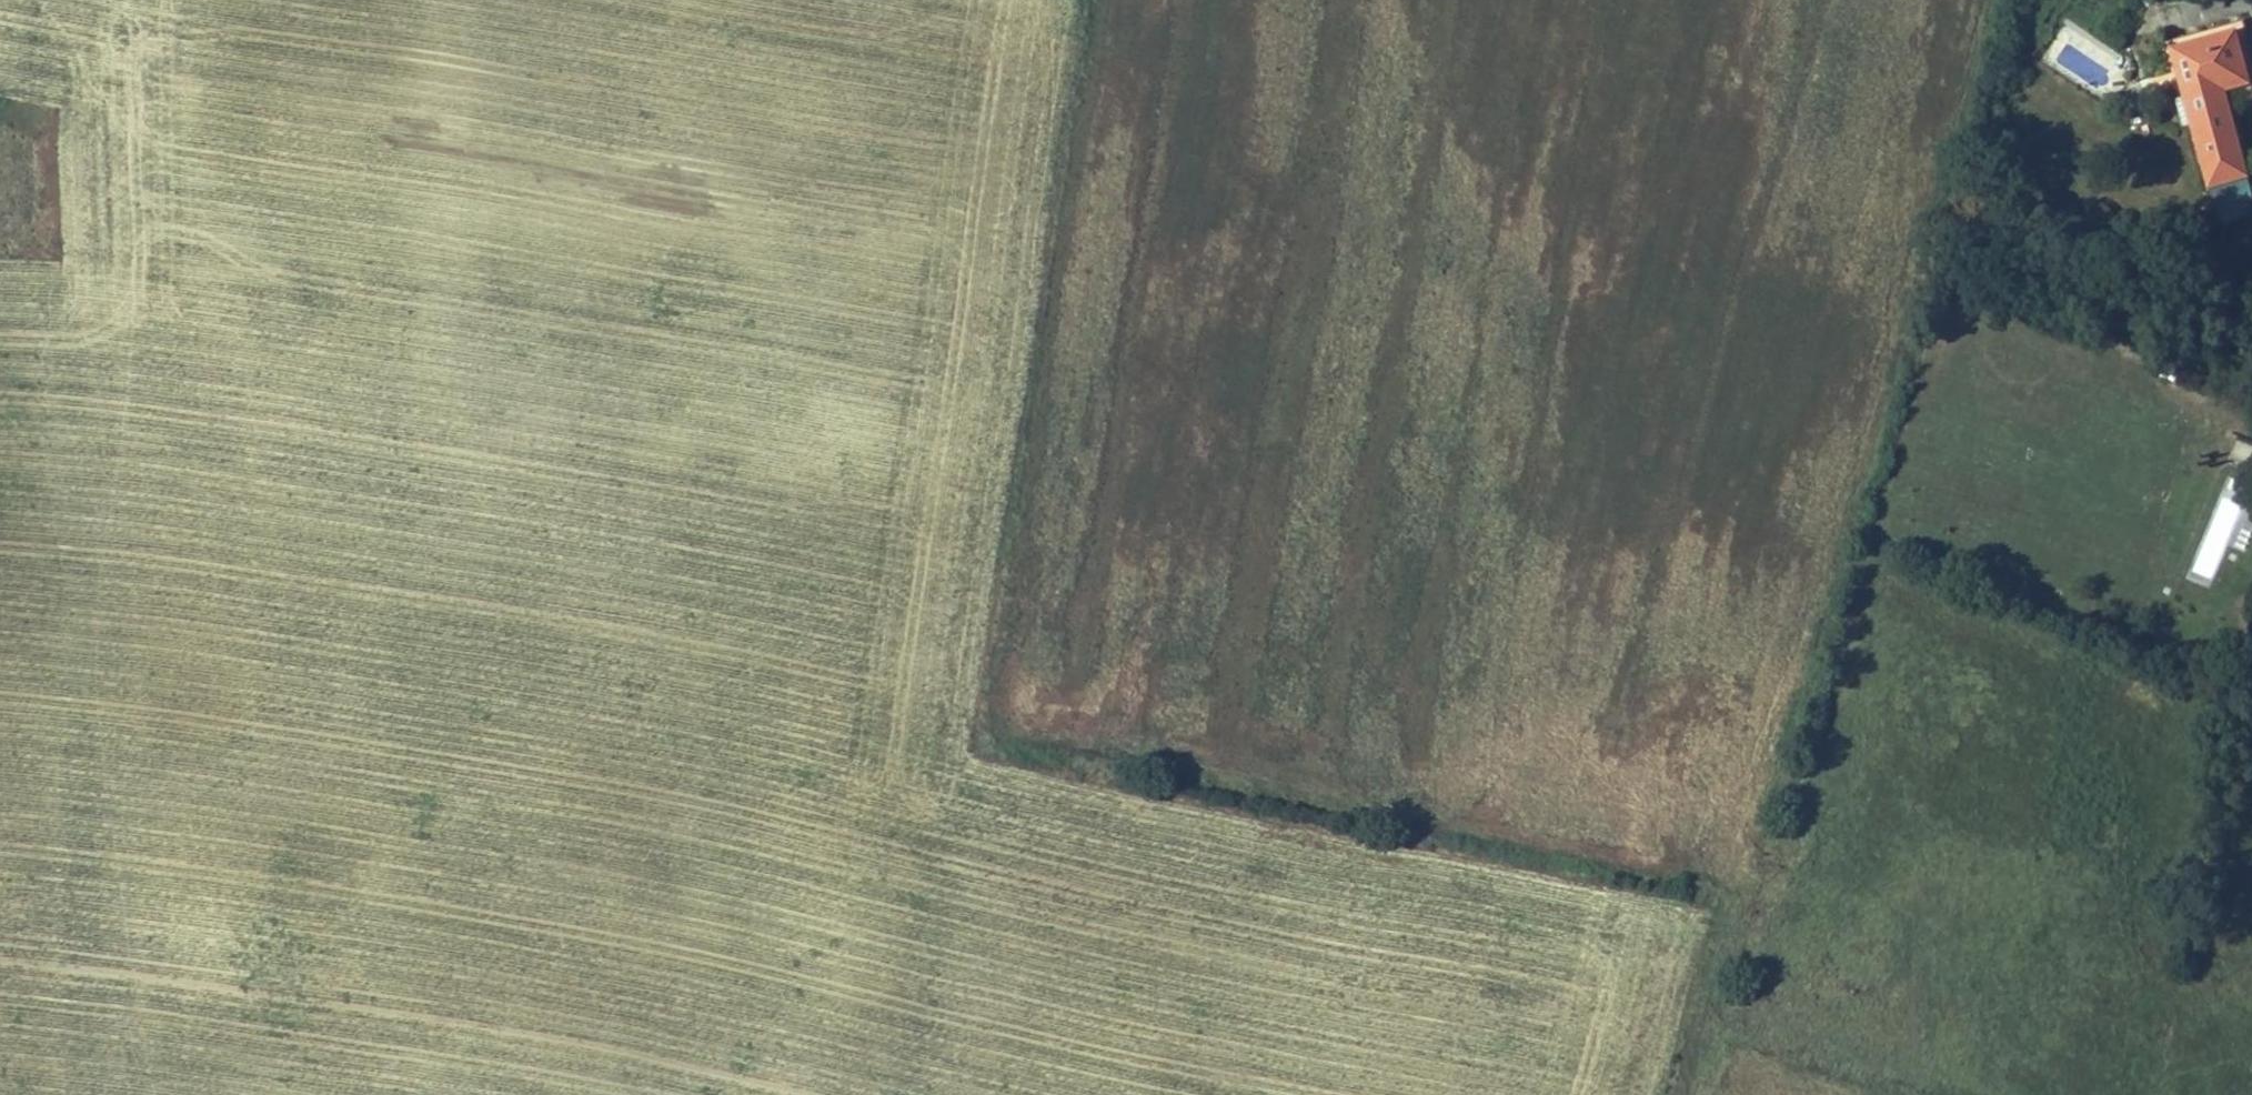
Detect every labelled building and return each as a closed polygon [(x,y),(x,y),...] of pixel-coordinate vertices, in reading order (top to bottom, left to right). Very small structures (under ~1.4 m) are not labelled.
[(2176,51),(2235,35),(2248,82),(2222,89),(2227,106),(2251,99),(2251,55),(2244,21),(2173,40),(2176,51)] [(2195,124),(2212,184),(2246,175),(2227,106),(2222,89),(2248,82),(2235,35),(2176,51),(2188,97),(2195,124)] [(2184,127),(2195,124),(2188,97),(2177,100),(2184,127)] [(2221,220),(2251,212),(2251,198),(2248,182),(2213,191),(2221,220)] [(2104,206),(2095,217),(2109,228),(2118,216),(2104,206)] [(2217,496),(2194,577),(2215,583),(2238,502),(2217,496)]
